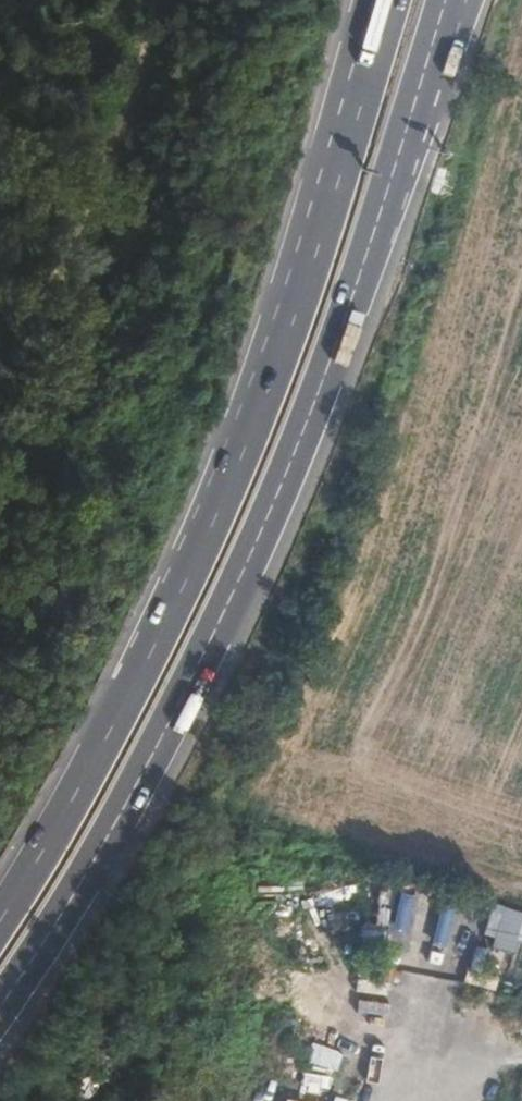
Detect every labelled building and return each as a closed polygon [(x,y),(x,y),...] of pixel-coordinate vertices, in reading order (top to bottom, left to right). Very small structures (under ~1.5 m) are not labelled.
[(438,924),(501,943),(496,959),(512,964),(521,932),(521,913),(448,891),(438,924)]
